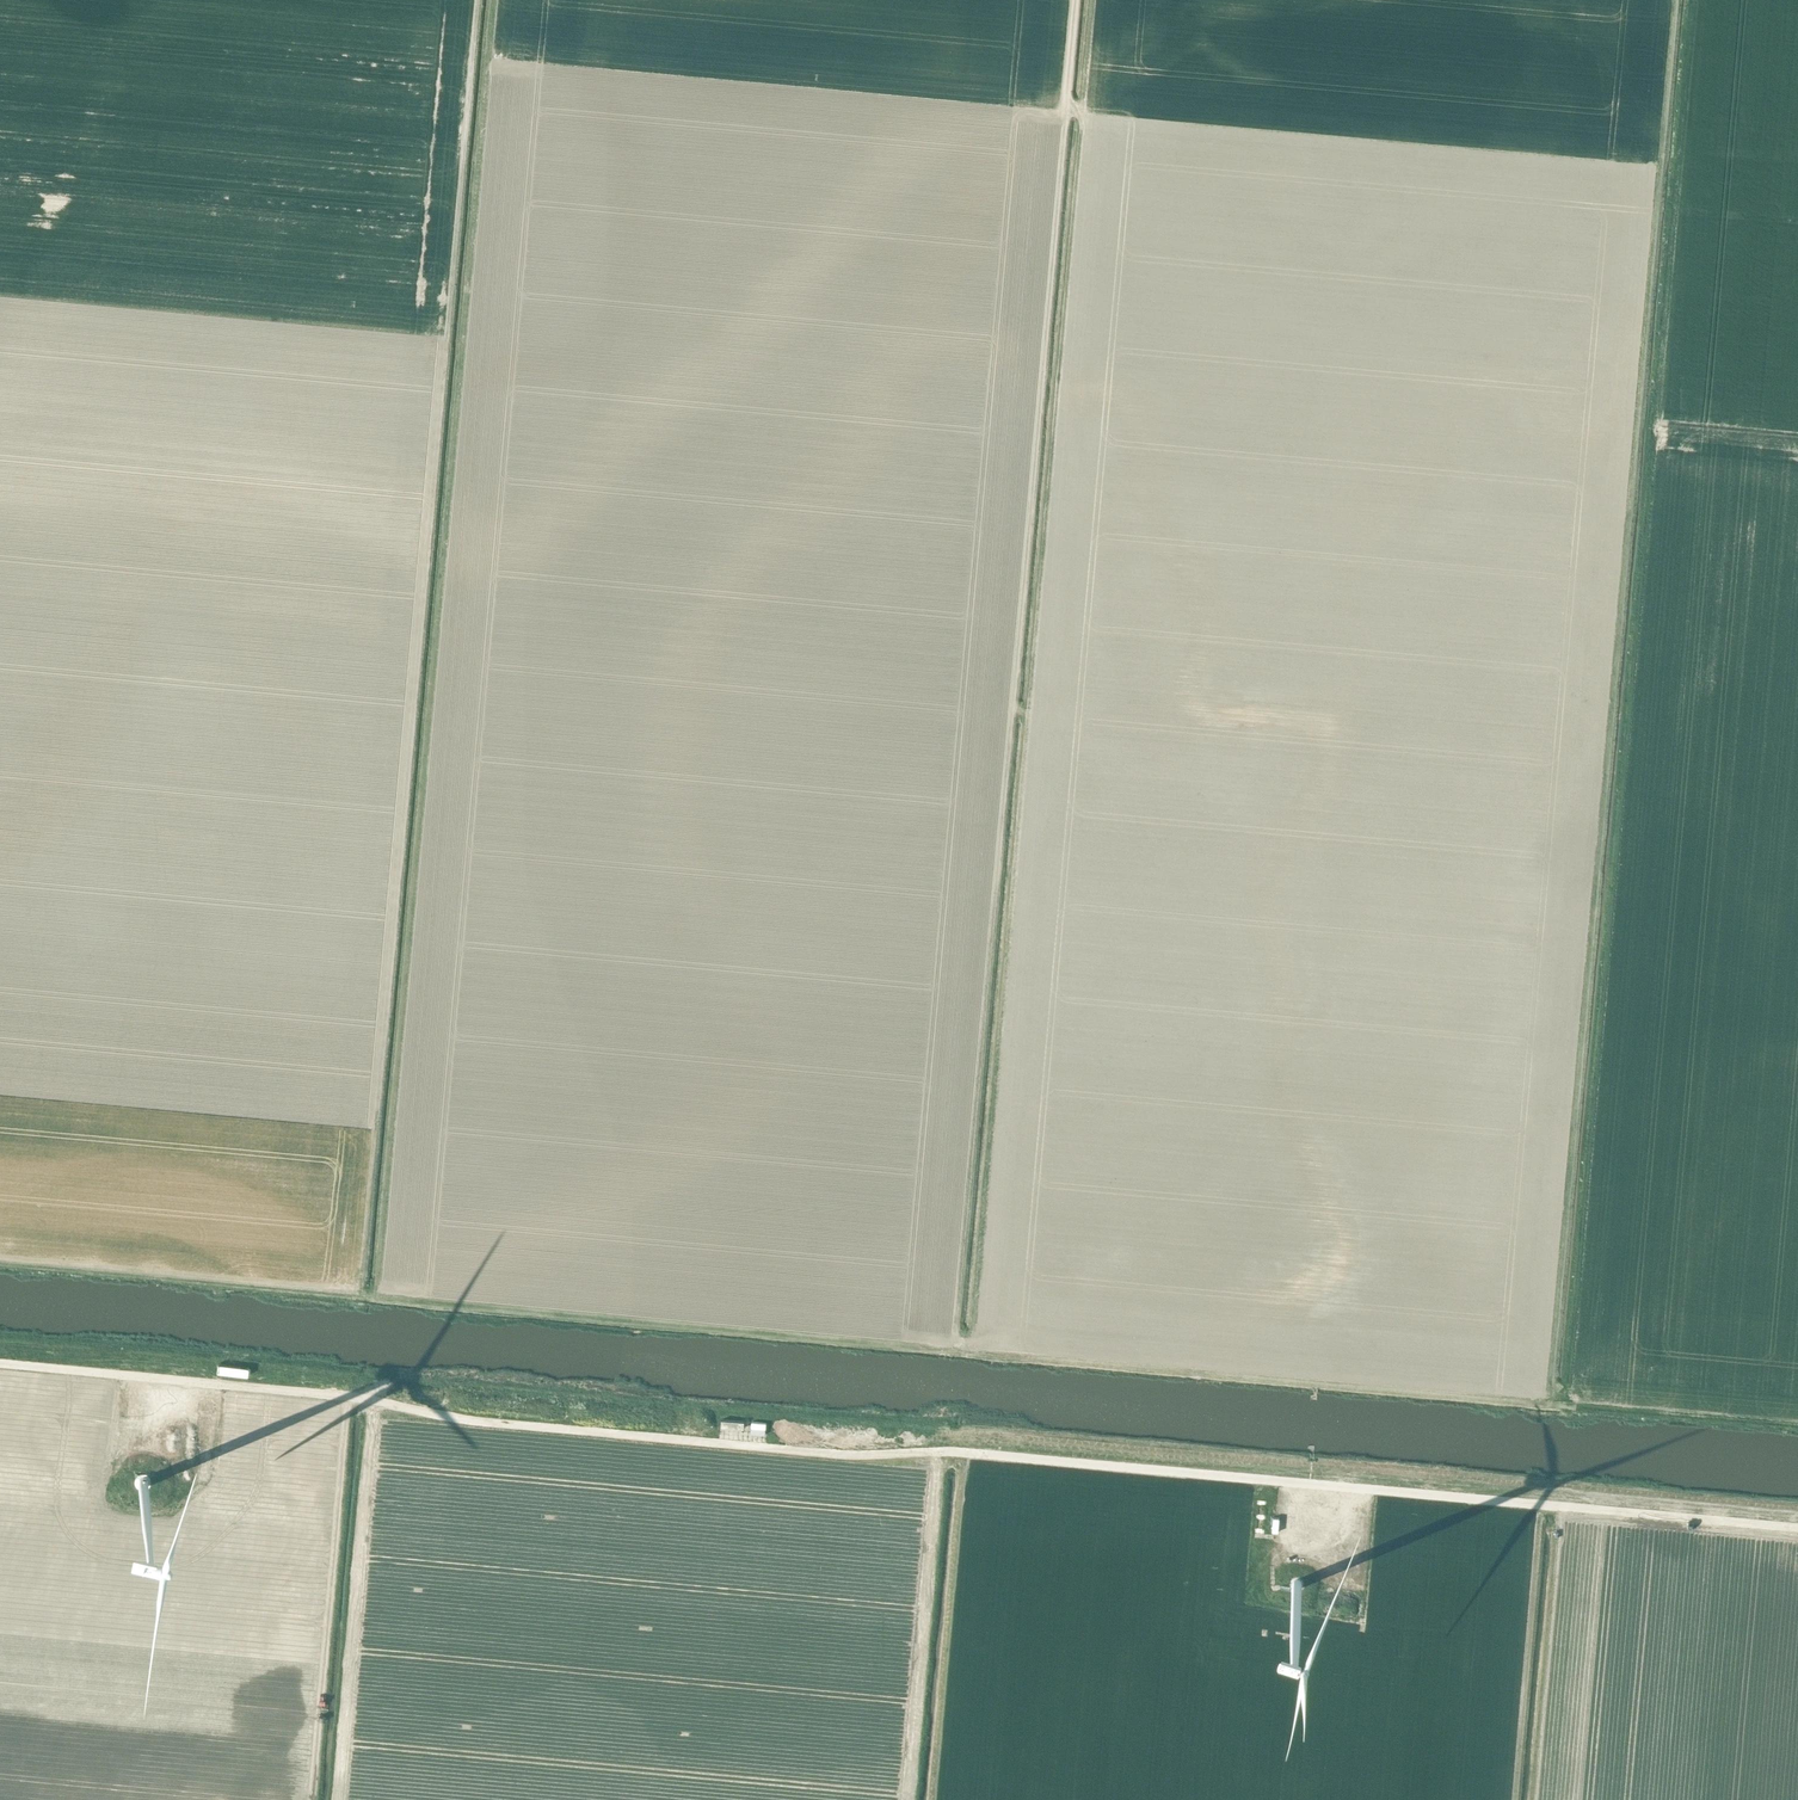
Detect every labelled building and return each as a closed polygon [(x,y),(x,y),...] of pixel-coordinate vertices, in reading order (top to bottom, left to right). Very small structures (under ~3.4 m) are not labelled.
[(144,1478),(143,1478),(142,1478),(141,1478),(141,1479),(140,1479),(140,1480),(139,1481),(139,1482),(139,1483),(139,1484),(139,1485),(140,1485),(140,1486),(141,1486),(141,1487),(142,1487),(143,1487),(144,1487),(145,1487),(146,1487),(146,1486),(147,1486),(148,1485),(148,1484),(148,1483),(148,1482),(148,1481),(148,1480),(147,1479),(146,1479),(146,1478),(145,1478),(144,1478)] [(1292,1585),(1292,1586),(1293,1587),(1293,1588),(1294,1588),(1294,1589),(1295,1589),(1295,1590),(1296,1590),(1297,1590),(1298,1590),(1299,1590),(1300,1590),(1300,1589),(1301,1589),(1301,1588),(1302,1588),(1302,1587),(1302,1586),(1302,1585),(1302,1584),(1302,1583),(1302,1582),(1301,1582),(1301,1581),(1300,1581),(1299,1581),(1299,1580),(1298,1580),(1297,1580),(1296,1580),(1296,1581),(1295,1581),(1294,1581),(1294,1582),(1293,1582),(1293,1583),(1293,1584),(1292,1584),(1292,1585)]
